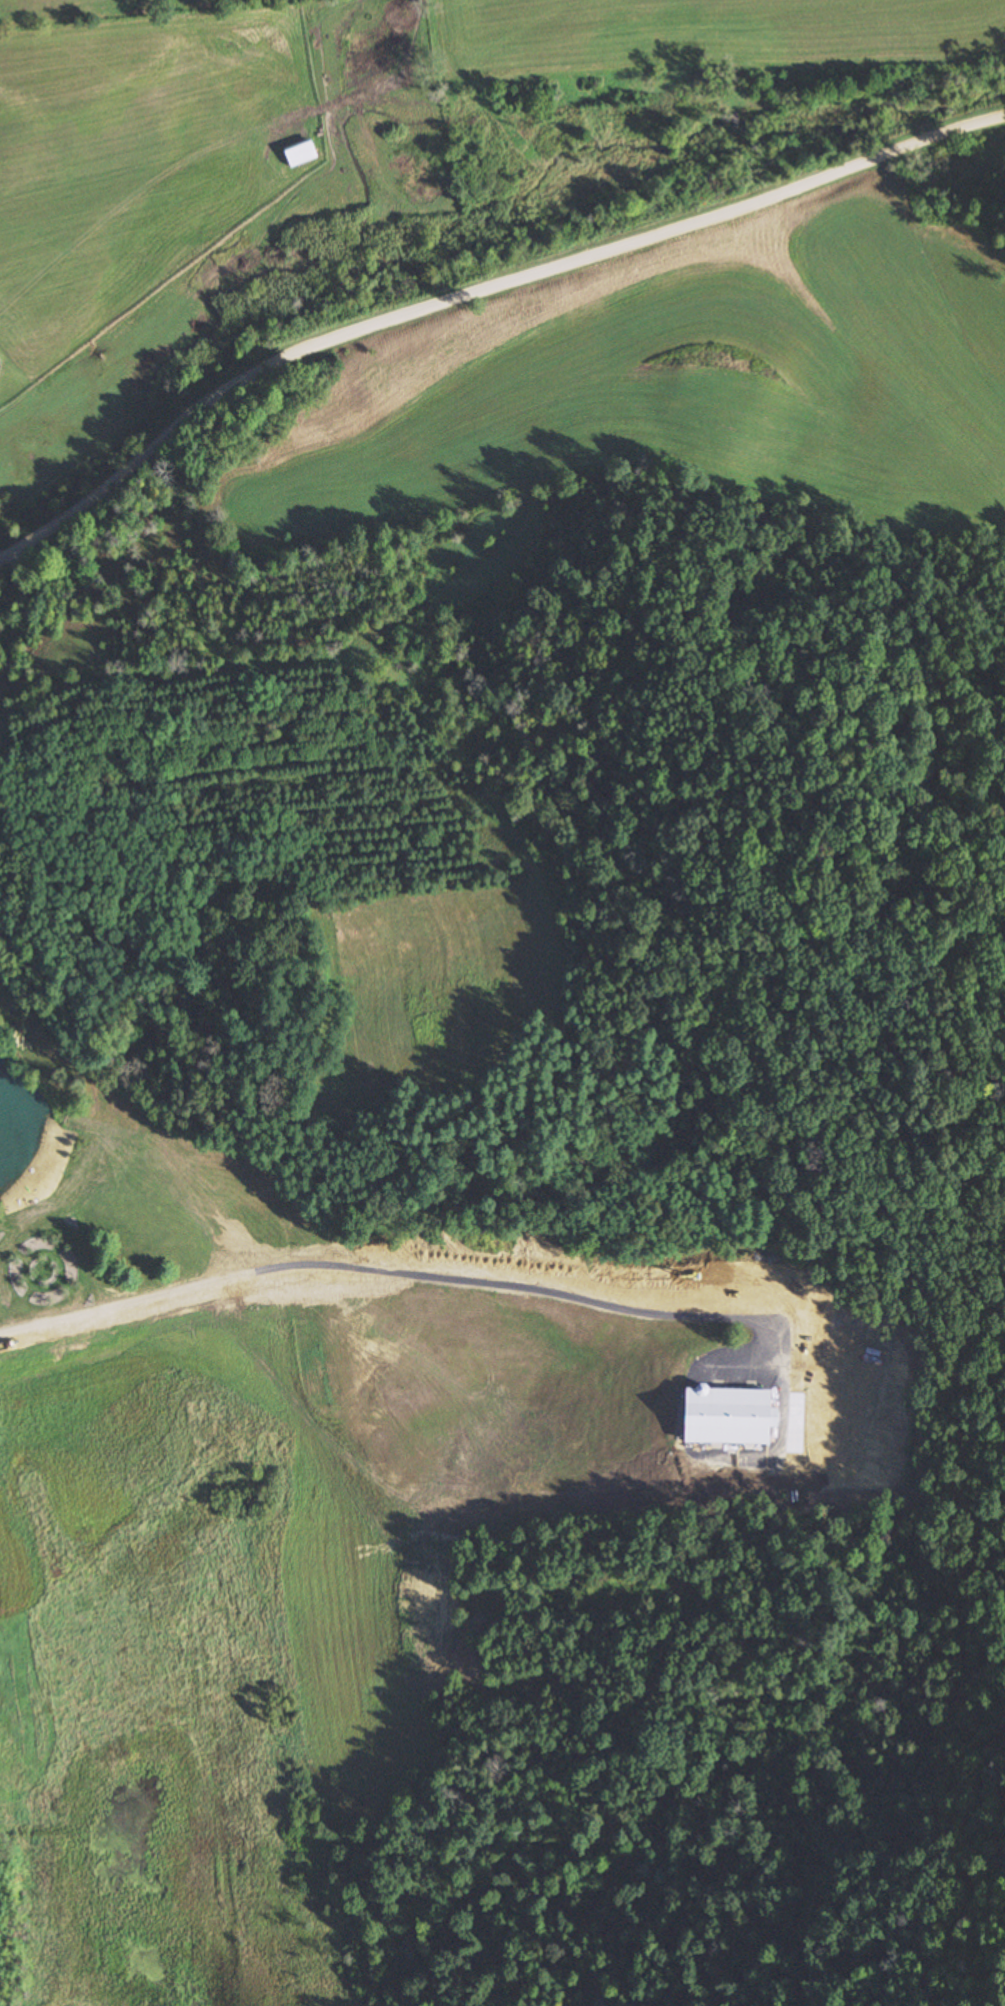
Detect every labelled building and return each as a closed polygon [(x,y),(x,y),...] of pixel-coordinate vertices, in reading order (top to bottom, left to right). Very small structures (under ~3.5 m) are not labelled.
[(287,149),(293,167),(321,157),(315,139),(287,149)] [(775,1444),(776,1389),(691,1387),(690,1443),(775,1444)]
